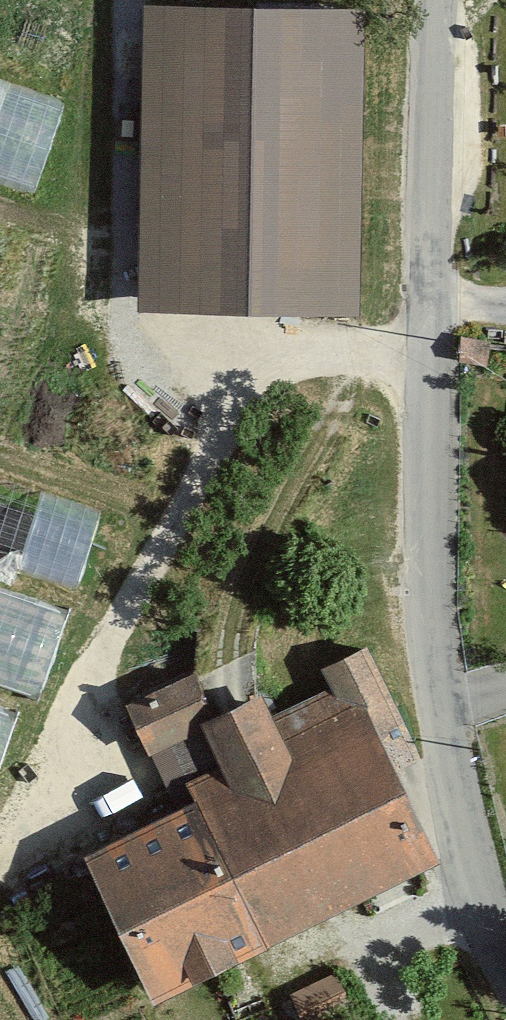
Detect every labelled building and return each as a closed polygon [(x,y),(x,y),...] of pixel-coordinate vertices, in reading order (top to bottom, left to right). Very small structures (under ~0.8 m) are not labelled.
[(143,291),(357,293),(359,0),(145,0),(143,291)] [(0,78),(0,184),(32,195),(67,102),(0,78)] [(0,479),(0,569),(78,593),(105,511),(0,479)] [(84,842),(151,987),(441,853),(399,762),(420,752),(368,640),(321,661),(330,680),(273,706),(261,682),(235,694),(213,704),(195,665),(126,697),(167,785),(185,776),(192,792),(84,842)] [(336,968),(290,990),(304,1019),(309,1019),(351,1000),(336,968)]
